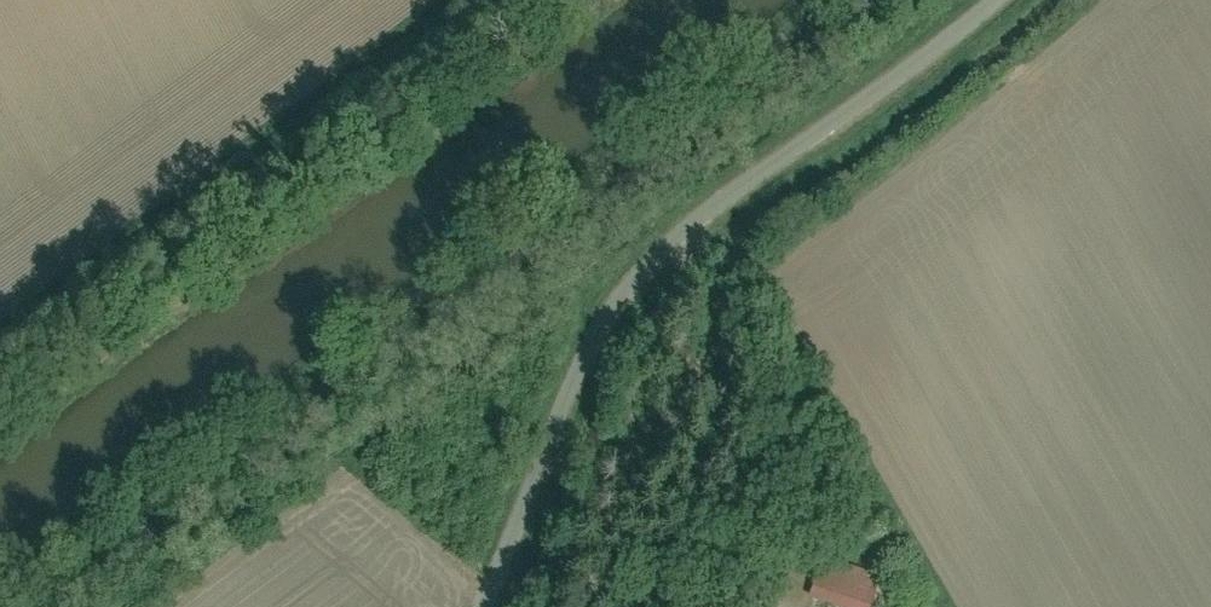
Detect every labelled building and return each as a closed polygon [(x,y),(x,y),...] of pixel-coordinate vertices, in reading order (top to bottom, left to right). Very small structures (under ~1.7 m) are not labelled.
[(879,576),(821,559),(808,604),(819,606),(870,606),(879,576)]
